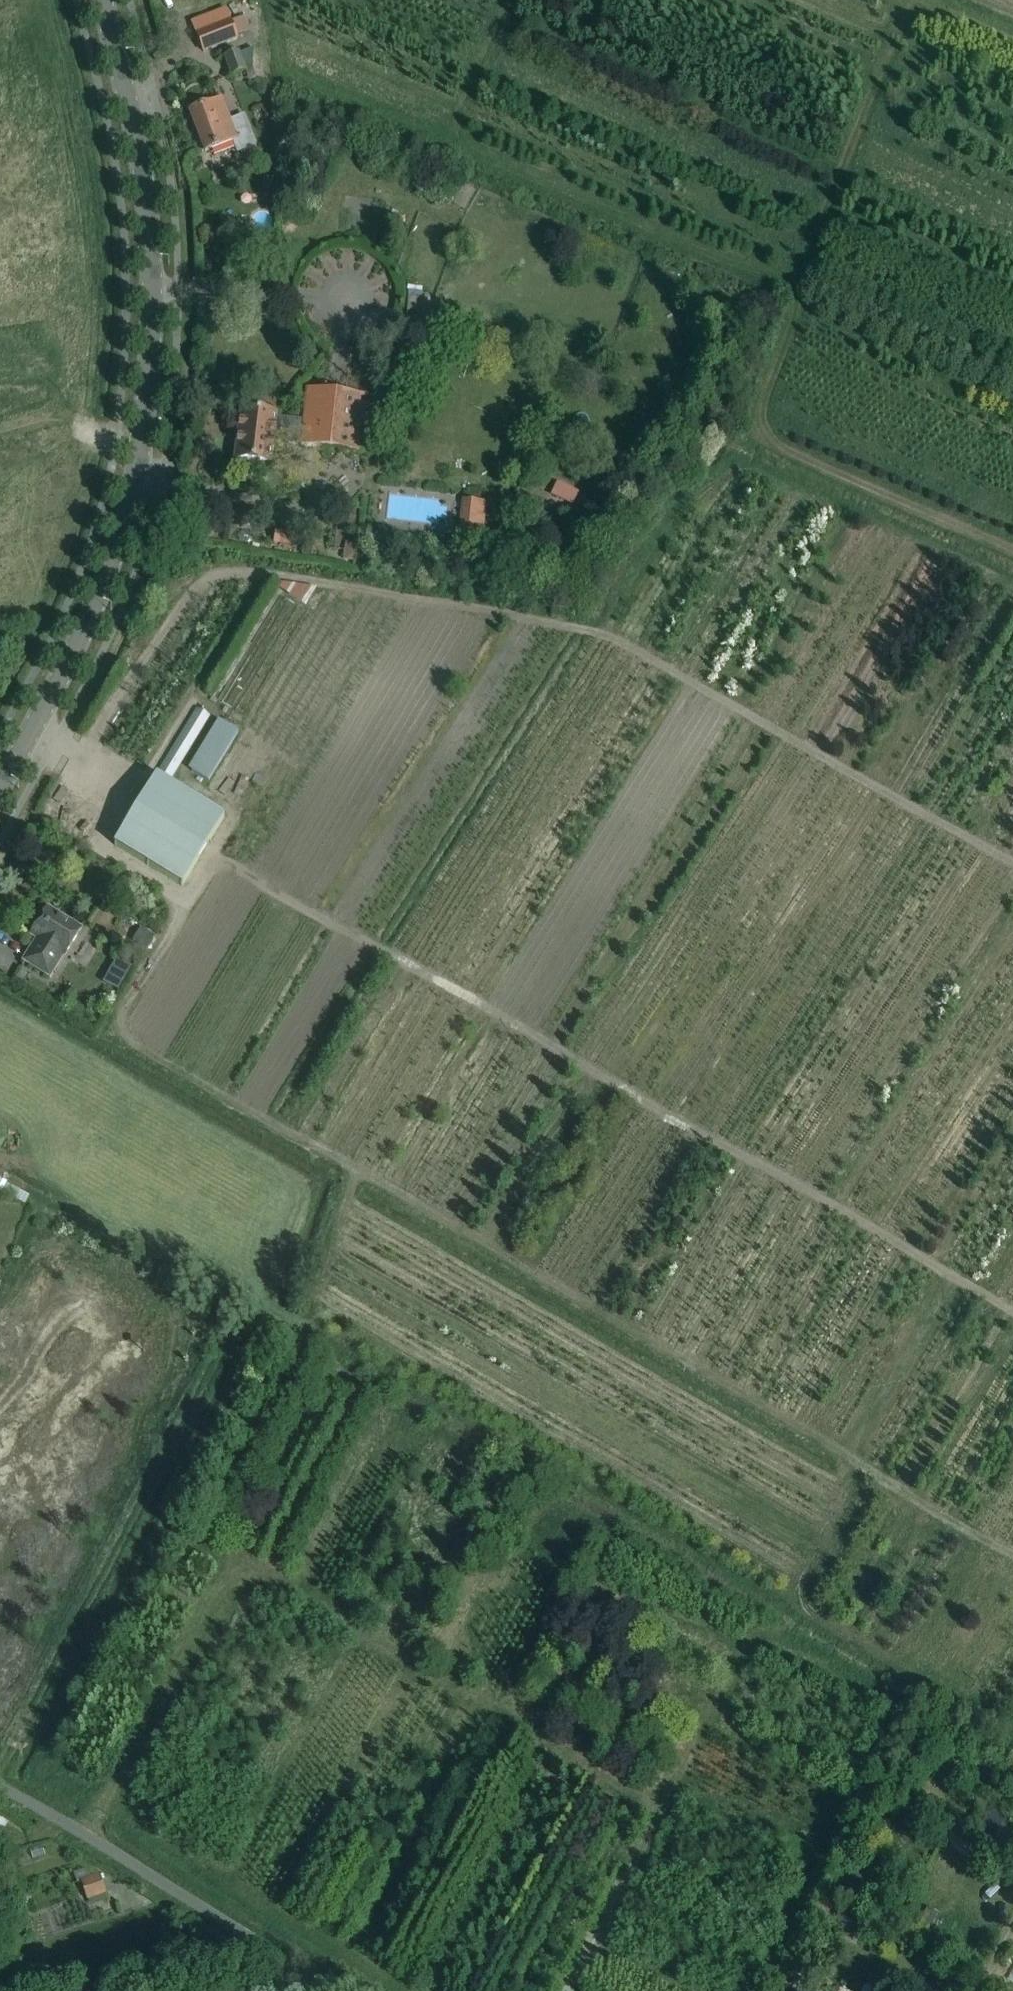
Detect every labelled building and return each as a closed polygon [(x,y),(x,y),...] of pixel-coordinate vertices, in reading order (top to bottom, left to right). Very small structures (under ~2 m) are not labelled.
[(230,20),(197,33),(204,51),(237,37),(230,20)] [(224,56),(231,76),(245,70),(238,51),(224,56)] [(243,111),(228,116),(221,98),(189,110),(205,151),(234,140),(237,150),(255,143),(243,111)] [(363,397),(327,392),(308,390),(304,421),(275,417),(276,414),(241,409),(235,459),(270,463),(272,441),(301,445),(357,452),(363,397)] [(570,477),(566,488),(586,495),(590,484),(570,477)] [(482,541),(486,501),(462,498),(457,538),(482,541)] [(273,533),(271,546),(299,550),(300,537),(273,533)] [(346,540),(343,557),(354,560),(357,543),(346,540)] [(322,598),(329,583),(297,569),(291,584),(322,598)] [(202,763),(223,775),(253,723),(232,711),(202,763)] [(224,817),(168,783),(156,775),(114,844),(182,886),(224,817)] [(81,928),(47,907),(30,935),(36,939),(23,960),(50,977),(63,955),(64,956),(81,928)] [(103,954),(116,933),(98,923),(86,944),(103,954)] [(141,924),(133,939),(147,947),(155,932),(141,924)] [(104,981),(118,989),(131,966),(117,958),(104,981)] [(99,1873),(81,1880),(88,1901),(107,1894),(99,1873)] [(886,1990),(897,1990),(904,1981),(884,1966),(872,1981),(886,1990)]
